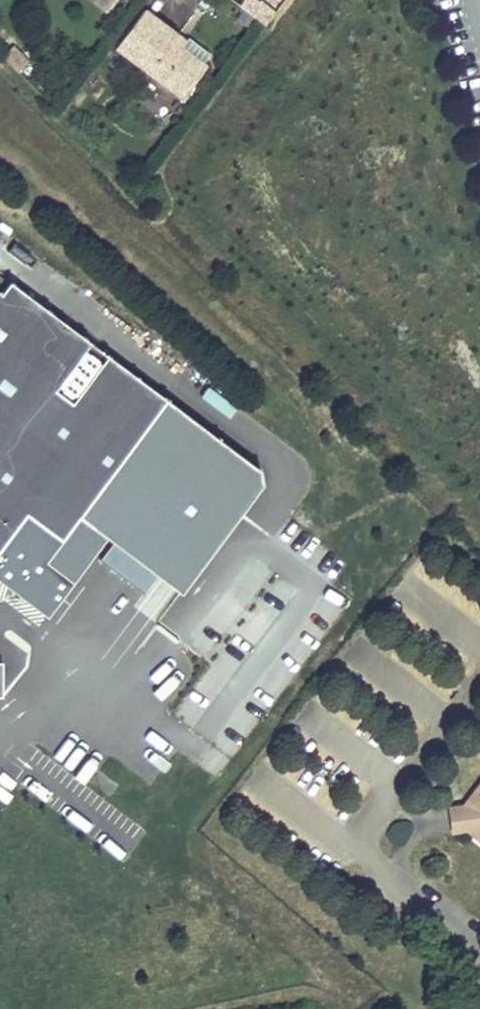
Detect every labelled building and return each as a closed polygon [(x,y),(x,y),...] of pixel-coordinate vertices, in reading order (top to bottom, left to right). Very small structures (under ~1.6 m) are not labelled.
[(105,11),(113,0),(91,0),(105,11)] [(257,0),(244,0),(239,6),(265,26),(275,13),(257,0)] [(208,68),(174,40),(178,35),(145,9),(116,45),(182,99),(208,68)] [(187,42),(178,35),(174,40),(183,47),(187,42)] [(13,47),(3,58),(18,73),(28,63),(13,47)] [(46,614),(106,534),(180,591),(261,483),(259,469),(10,281),(1,292),(0,292),(0,579),(46,614)] [(468,799),(468,803),(472,829),(473,834),(479,839),(479,784),(468,799)] [(472,829),(468,803),(445,807),(449,832),(472,829)]
